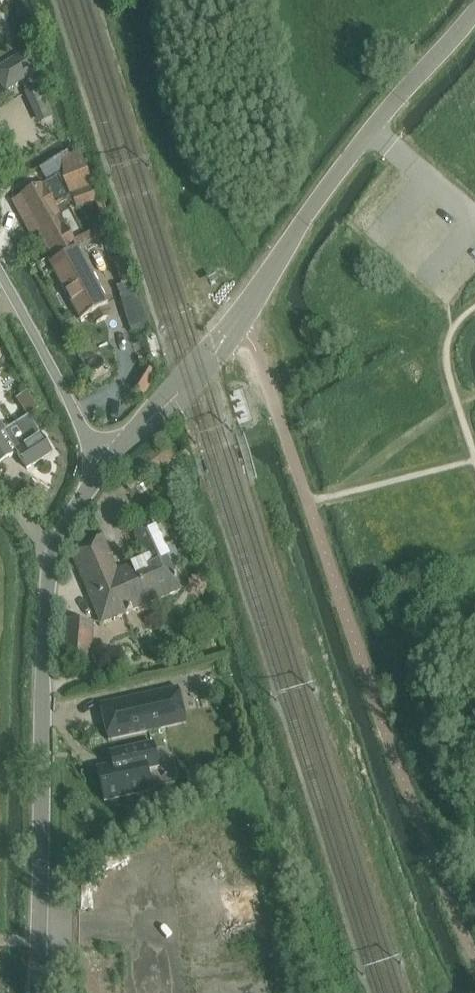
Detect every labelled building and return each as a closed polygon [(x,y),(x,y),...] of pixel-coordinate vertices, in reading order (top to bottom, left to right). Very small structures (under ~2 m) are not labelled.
[(5,92),(34,75),(21,54),(0,67),(0,84),(5,92)] [(39,88),(27,93),(41,124),(52,119),(39,88)] [(58,160),(79,206),(101,197),(81,150),(58,160)] [(50,267),(80,322),(107,308),(77,252),(74,254),(50,209),(69,200),(58,180),(40,190),(39,189),(20,199),(55,264),(50,267)] [(82,248),(103,235),(98,227),(77,240),(82,248)] [(17,454),(27,470),(52,454),(41,437),(42,437),(41,437),(29,417),(6,431),(0,422),(0,465),(17,454)] [(145,559),(117,570),(103,537),(73,554),(102,623),(180,589),(154,528),(135,535),(145,559)] [(63,660),(89,663),(93,624),(66,621),(63,660)] [(186,724),(178,689),(100,706),(108,741),(186,724)] [(97,770),(104,803),(151,793),(146,772),(158,769),(152,744),(110,753),(114,767),(97,770)]
